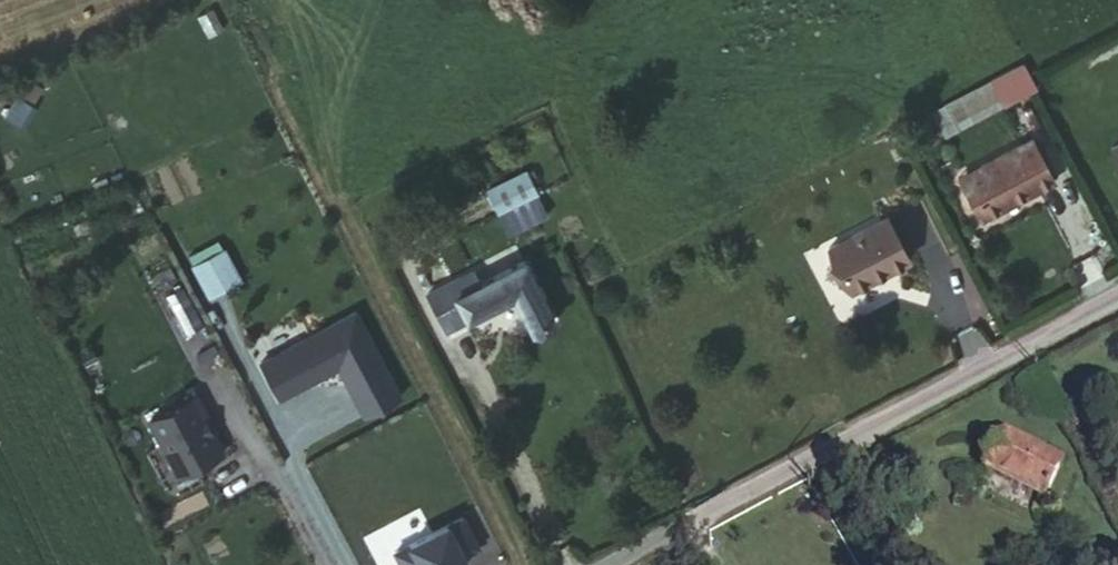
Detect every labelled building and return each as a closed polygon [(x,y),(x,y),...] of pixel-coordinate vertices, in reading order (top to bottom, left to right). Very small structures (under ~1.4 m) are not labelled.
[(1040,80),(1027,55),(996,69),(1011,97),(1040,80)] [(1023,200),(1056,182),(1033,140),(962,177),(982,214),(1020,194),(1023,200)] [(527,170),(484,188),(505,236),(548,217),(527,170)] [(844,283),(904,253),(881,208),(822,238),(844,283)] [(225,247),(189,264),(206,299),(241,282),(225,247)] [(513,275),(471,297),(449,308),(461,333),(505,310),(527,299),(513,275)] [(449,308),(471,297),(464,283),(416,307),(435,346),(461,333),(449,308)] [(544,335),(527,299),(505,310),(522,346),(544,335)] [(257,369),(276,406),(330,375),(356,423),(389,404),(345,320),(257,369)] [(152,423),(178,474),(186,477),(223,458),(206,423),(208,421),(197,400),(152,423)] [(996,433),(978,475),(1036,505),(1058,463),(996,433)]
